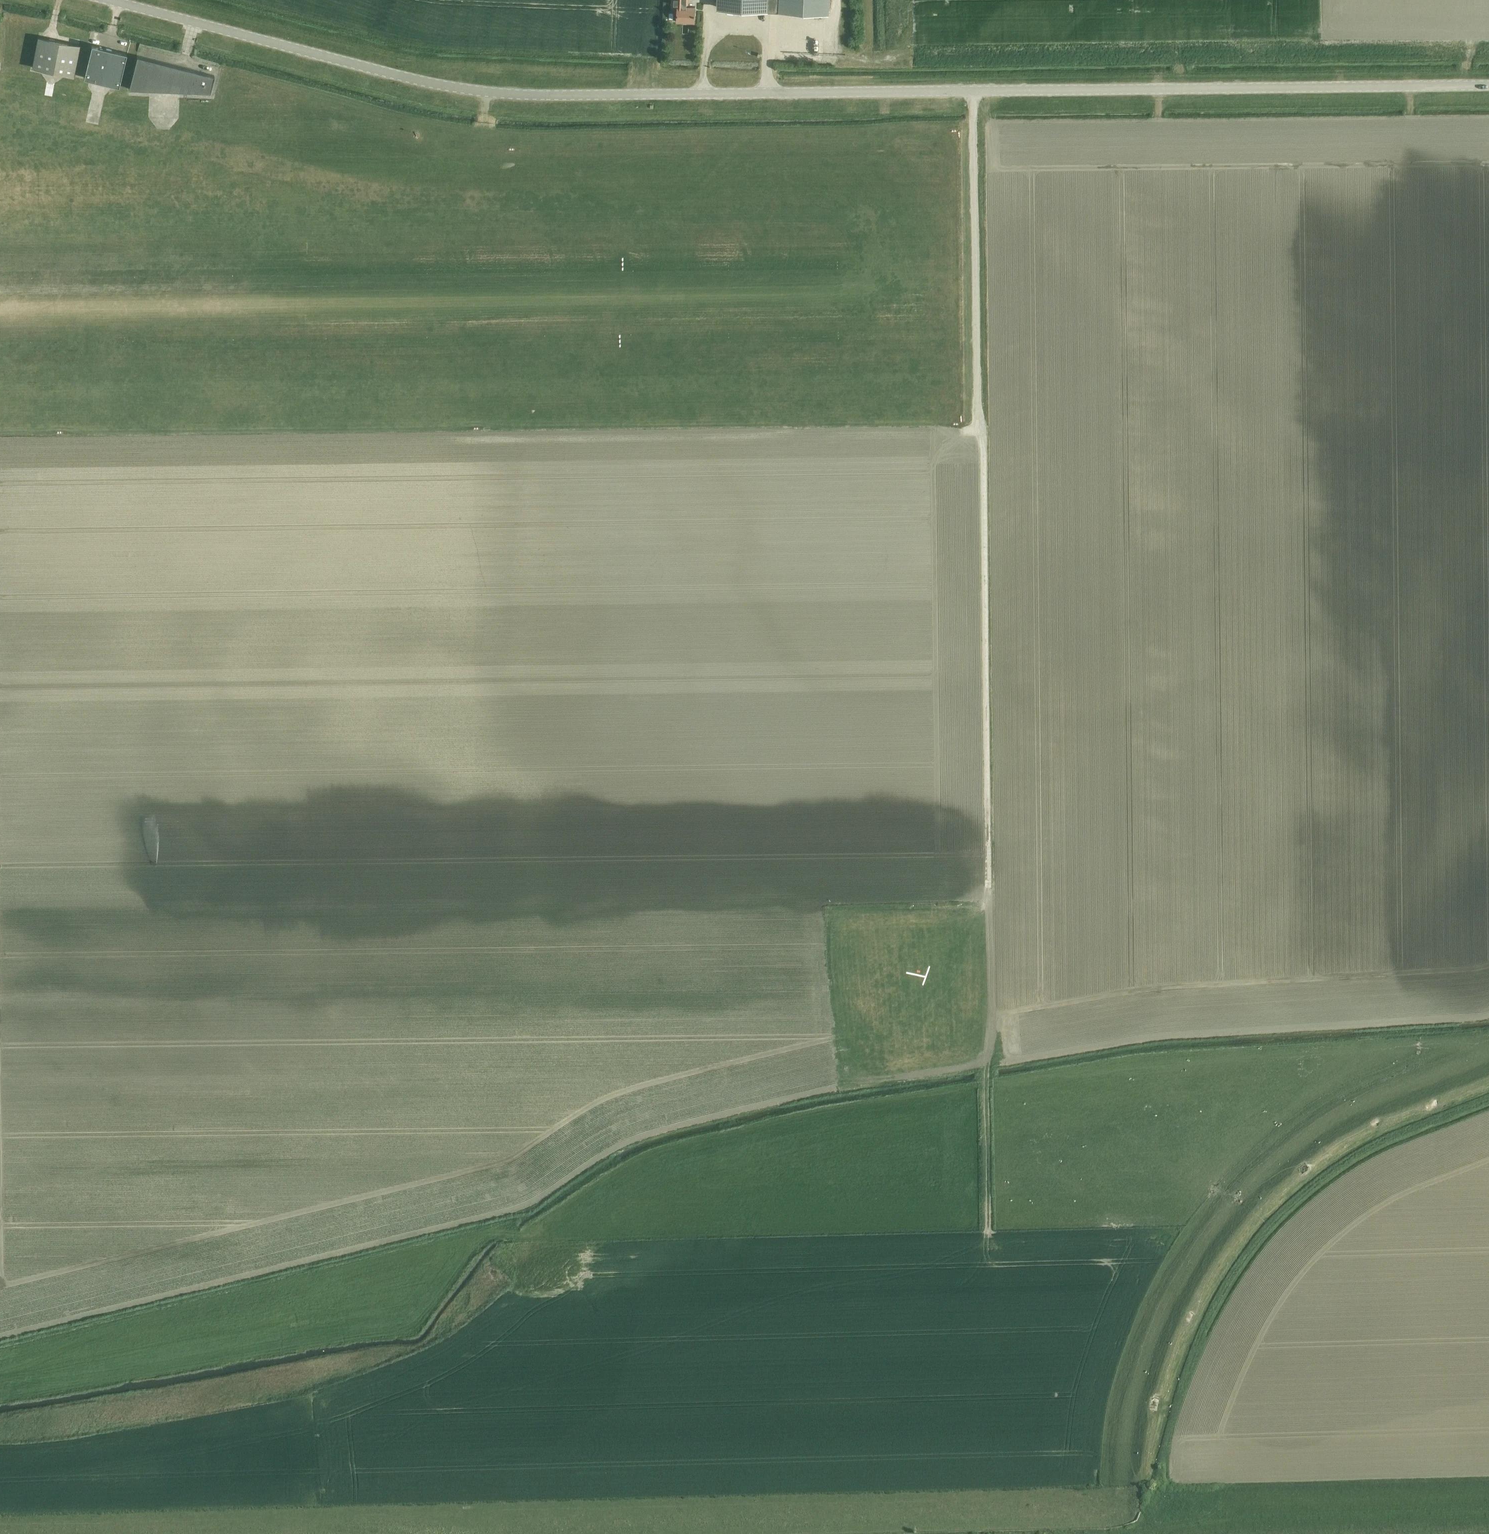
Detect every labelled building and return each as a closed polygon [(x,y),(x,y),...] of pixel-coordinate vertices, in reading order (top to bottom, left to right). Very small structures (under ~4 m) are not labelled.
[(672,11),(677,11),(677,20),(695,21),(695,6),(686,6),(687,0),(672,0),(672,11)] [(717,6),(768,9),(829,11),(830,0),(717,0),(717,6)] [(80,45),(36,37),(32,67),(74,75),(80,45)] [(84,42),(75,77),(83,79),(84,77),(118,86),(126,53),(92,44),(84,42)] [(214,75),(137,55),(128,88),(210,91),(214,75)] [(520,1238),(526,1233),(523,1229),(517,1234),(520,1238)]
